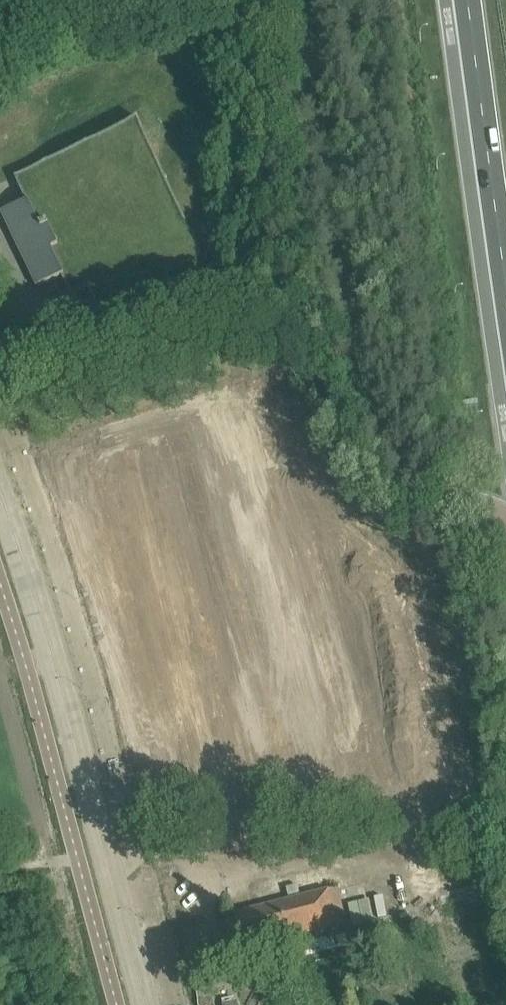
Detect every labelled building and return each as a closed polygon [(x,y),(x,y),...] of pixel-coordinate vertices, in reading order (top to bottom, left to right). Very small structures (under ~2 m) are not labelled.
[(40,223),(29,199),(1,212),(36,286),(64,272),(52,247),(58,244),(47,220),(40,223)] [(225,917),(234,952),(343,925),(335,890),(225,917)]
